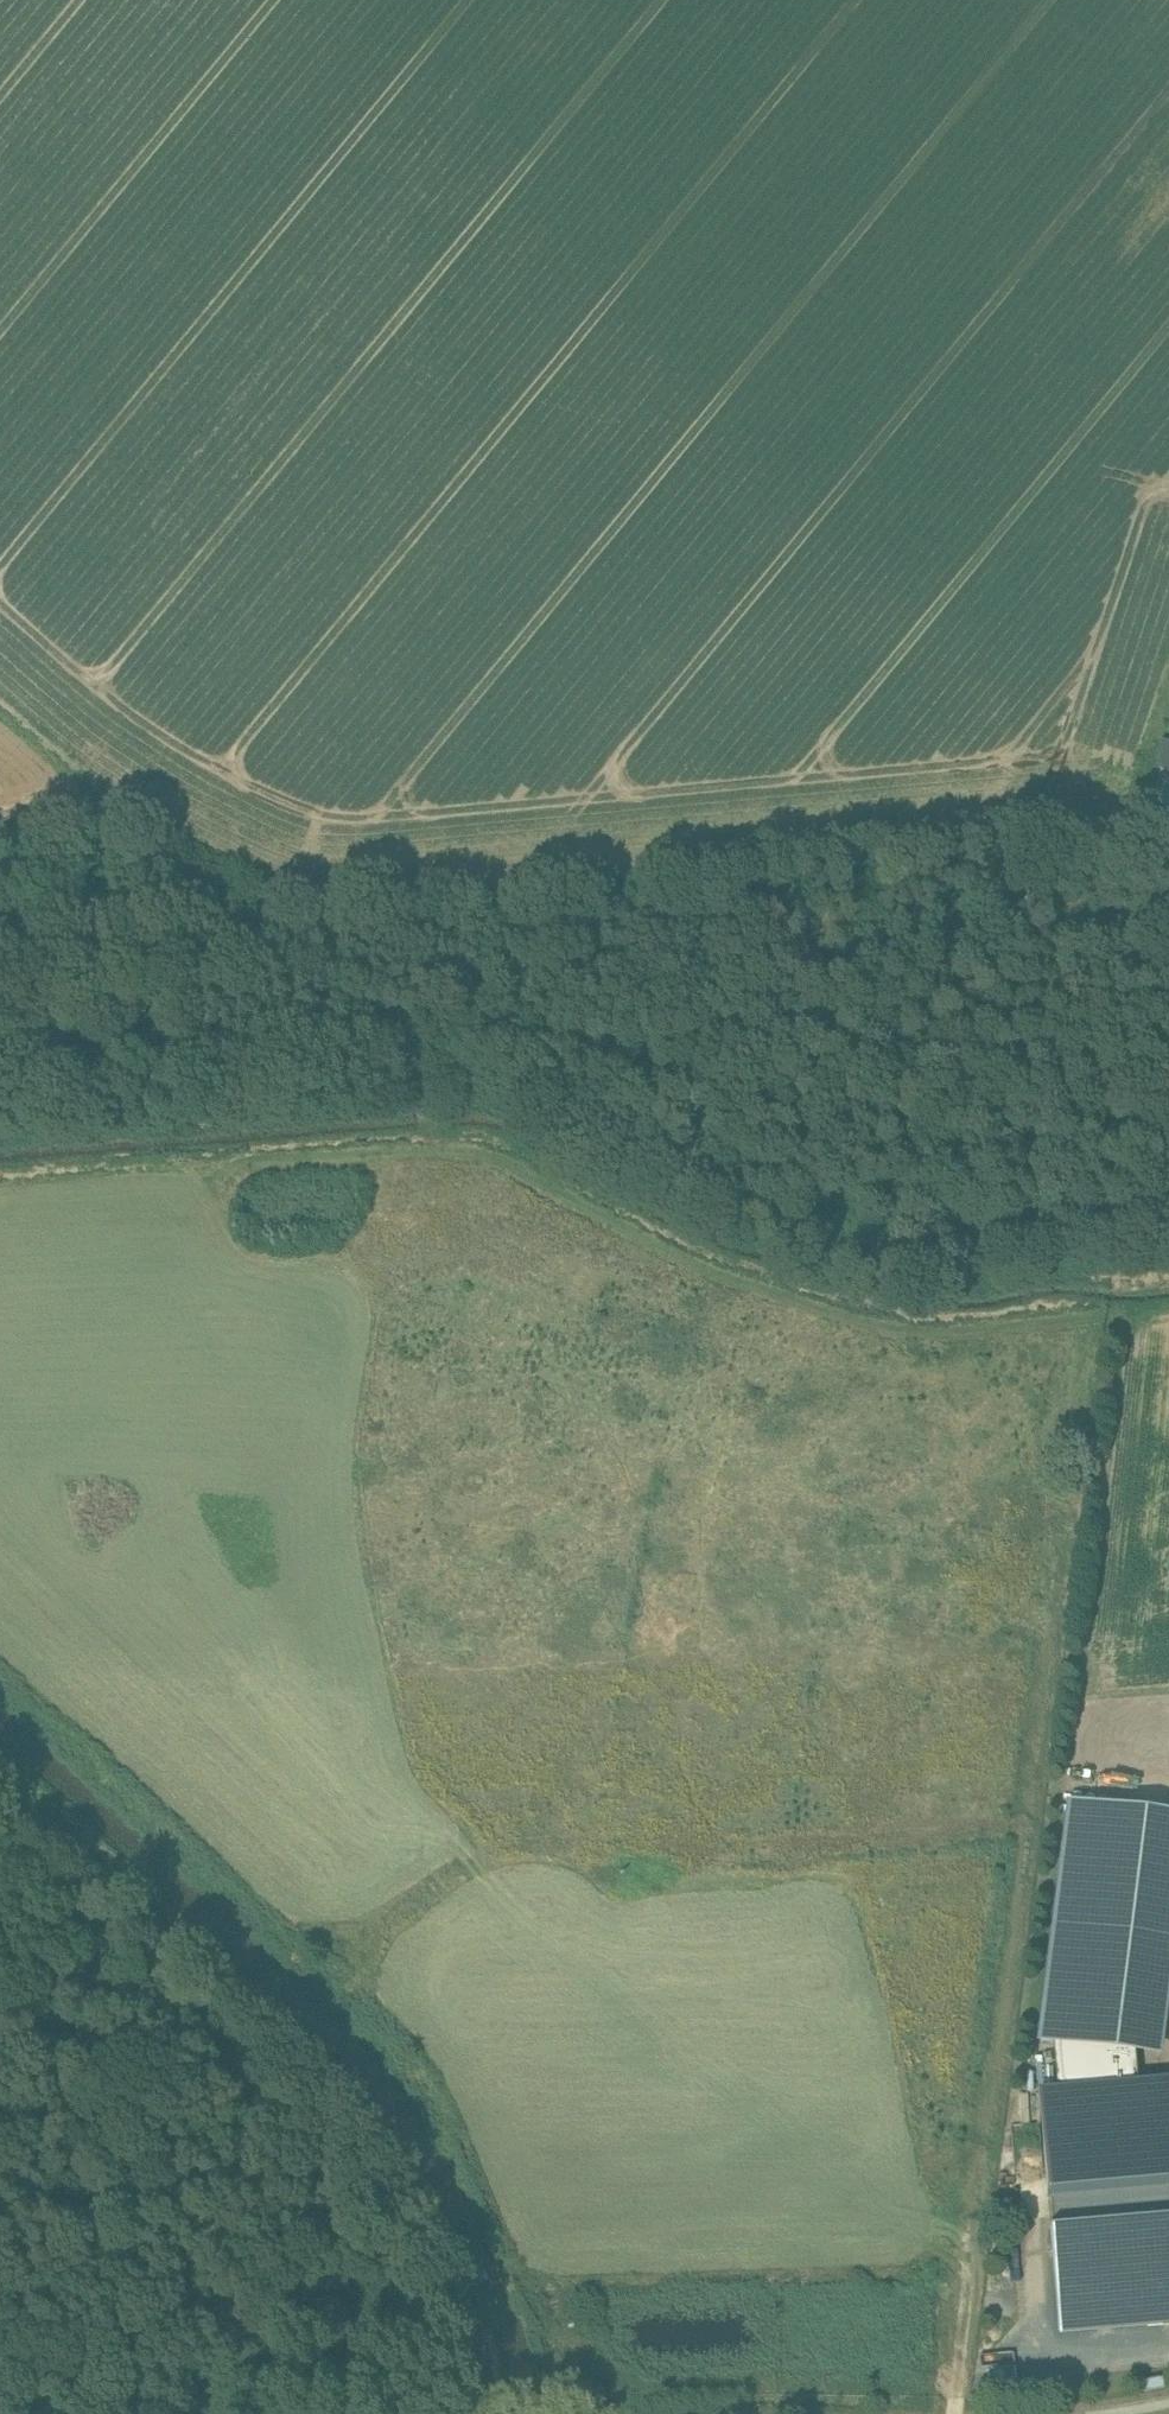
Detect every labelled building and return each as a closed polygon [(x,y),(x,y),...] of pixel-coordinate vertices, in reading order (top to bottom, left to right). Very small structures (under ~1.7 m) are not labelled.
[(1155,767),(1167,770),(1168,769),(1168,763),(1168,741),(1162,740),(1155,767)] [(1042,2039),(1056,2041),(1059,2091),(1138,2084),(1136,2053),(1161,2056),(1168,1991),(1168,1815),(1072,1802),(1042,2039)] [(1039,2092),(1061,2330),(1168,2321),(1168,2081),(1138,2084),(1059,2091),(1039,2092)]
